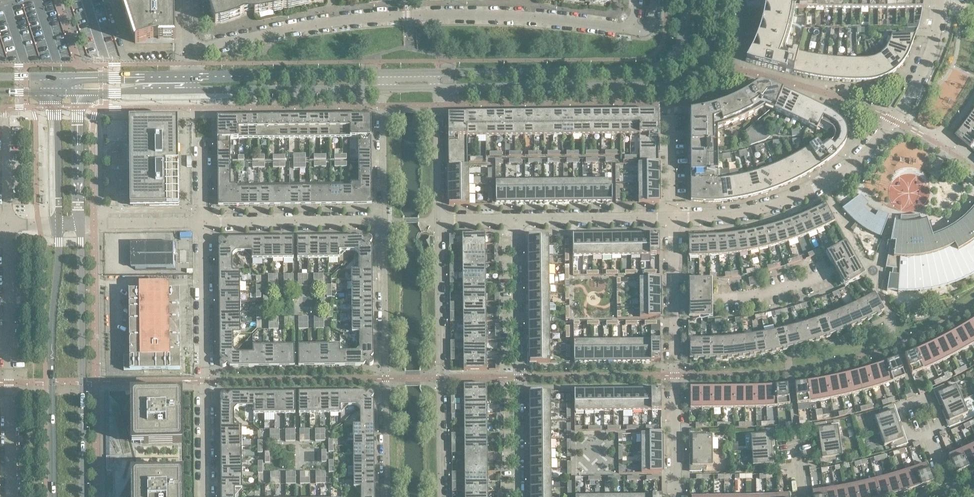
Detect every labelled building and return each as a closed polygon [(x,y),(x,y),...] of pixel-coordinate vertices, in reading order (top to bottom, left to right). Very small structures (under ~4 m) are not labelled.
[(175,0),(121,0),(135,43),(154,37),(158,37),(158,39),(175,39),(175,0)] [(204,6),(208,20),(214,19),(215,24),(220,23),(224,20),(230,19),(236,16),(240,16),(244,14),(243,11),(239,0),(203,0),(204,6)] [(252,0),(239,0),(243,11),(253,8),(252,0)] [(253,8),(255,14),(259,14),(259,13),(263,12),(266,11),(266,12),(274,11),(274,10),(277,8),(280,8),(288,7),(292,5),(294,5),(298,5),(302,3),(304,3),(308,3),(309,3),(316,0),(317,0),(252,0),(253,8)] [(918,29),(919,27),(921,17),(924,0),(765,0),(765,3),(765,7),(764,11),(763,15),(763,19),(762,23),(761,25),(760,29),(758,33),(757,37),(753,47),(753,48),(752,51),(748,58),(747,60),(746,62),(750,63),(756,65),(785,72),(791,74),(799,76),(804,77),(809,78),(814,79),(820,80),(828,81),(836,81),(846,82),(849,82),(856,82),(864,82),(868,82),(869,82),(872,81),(874,81),(878,80),(882,79),(885,78),(887,77),(888,76),(890,75),(892,74),(895,72),(897,70),(898,69),(900,67),(901,66),(902,65),(903,63),(905,60),(907,57),(910,51),(911,49),(912,46),(913,44),(914,40),(918,29)] [(774,111),(782,91),(777,89),(770,86),(767,85),(760,83),(759,85),(755,87),(751,90),(747,92),(742,96),(738,98),(734,100),(731,101),(740,120),(744,119),(749,117),(756,113),(765,107),(774,111)] [(783,115),(791,95),(786,92),(782,91),(774,111),(783,115)] [(791,119),(800,98),(791,95),(783,115),(791,119)] [(799,123),(808,102),(800,98),(791,119),(799,123)] [(724,126),(729,125),(732,124),(737,122),(740,120),(731,101),(726,103),(721,105),(717,106),(711,108),(705,109),(699,111),(694,112),(690,112),(691,151),(711,150),(718,150),(717,126),(724,126)] [(808,127),(817,107),(808,102),(799,123),(808,127)] [(821,120),(823,115),(825,111),(824,110),(817,107),(808,127),(816,130),(821,120)] [(828,112),(825,111),(823,115),(821,120),(830,127),(841,122),(838,119),(836,117),(834,116),(832,114),(830,113),(828,112)] [(582,135),(582,113),(572,114),(573,135),(582,135)] [(592,135),(592,113),(582,113),(582,135),(592,135)] [(601,135),(601,113),(592,113),(592,135),(601,135)] [(611,135),(611,113),(601,113),(601,135),(611,135)] [(621,135),(620,113),(611,113),(611,135),(621,135)] [(630,135),(630,113),(620,113),(621,135),(630,135)] [(639,134),(639,113),(630,113),(630,135),(639,134)] [(659,163),(658,125),(658,113),(649,113),(639,113),(639,134),(640,163),(659,163)] [(486,136),(486,114),(476,115),(476,136),(486,136)] [(496,136),(495,114),(486,114),(486,136),(496,136)] [(505,136),(505,114),(495,114),(496,136),(505,136)] [(515,136),(515,114),(505,114),(505,136),(515,136)] [(525,136),(524,114),(515,114),(515,136),(525,136)] [(534,136),(534,114),(524,114),(525,136),(534,136)] [(544,135),(544,114),(534,114),(534,136),(544,135)] [(553,135),(553,114),(544,114),(544,135),(553,135)] [(563,135),(563,114),(553,114),(553,135),(563,135)] [(573,135),(572,114),(563,114),(563,135),(573,135)] [(467,165),(467,136),(467,115),(457,115),(448,115),(449,125),(449,127),(448,127),(449,166),(467,165)] [(476,136),(476,115),(467,115),(467,136),(476,136)] [(299,139),(299,118),(299,117),(289,118),(289,119),(289,139),(299,139)] [(310,138),(310,118),(309,117),(299,117),(299,118),(299,139),(310,138)] [(320,138),(320,118),(320,117),(309,117),(310,118),(310,138),(320,138)] [(330,138),(330,118),(330,117),(320,117),(320,118),(320,138),(330,138)] [(340,138),(340,118),(340,117),(330,117),(330,118),(330,138),(340,138)] [(351,138),(351,118),(350,117),(340,117),(340,118),(340,138),(351,138)] [(371,134),(371,123),(371,117),(350,117),(351,118),(351,138),(358,138),(358,134),(371,134)] [(238,139),(238,119),(238,118),(217,118),(217,136),(230,136),(230,139),(238,139)] [(248,139),(248,119),(248,118),(238,118),(238,119),(238,139),(248,139)] [(258,139),(258,119),(258,118),(248,118),(248,119),(248,139),(258,139)] [(269,139),(269,119),(268,118),(258,118),(258,119),(258,139),(269,139)] [(279,139),(279,119),(279,118),(268,118),(269,119),(269,139),(279,139)] [(289,139),(289,119),(289,118),(279,118),(279,119),(279,139),(289,139)] [(179,206),(178,119),(151,119),(129,119),(129,125),(129,138),(130,138),(130,161),(130,171),(130,206),(133,206),(179,206)] [(968,121),(966,125),(966,126),(964,129),(973,138),(973,126),(968,121)] [(847,132),(846,131),(846,129),(845,128),(845,126),(844,125),(842,123),(841,122),(830,127),(832,128),(834,131),(835,135),(835,136),(833,140),(832,141),(845,143),(846,141),(846,140),(847,138),(847,137),(847,135),(847,134),(847,132)] [(964,129),(960,133),(956,137),(971,149),(973,146),(973,138),(964,129)] [(372,187),(371,134),(358,134),(358,138),(359,184),(359,187),(372,187)] [(231,189),(231,185),(231,161),(230,139),(230,136),(217,136),(218,189),(231,189)] [(843,147),(844,145),(845,144),(845,143),(832,141),(827,138),(820,145),(824,150),(830,159),(832,158),(834,156),(836,154),(838,152),(841,149),(843,147)] [(824,150),(820,145),(817,141),(809,147),(821,165),(826,163),(830,159),(824,150)] [(821,165),(809,147),(801,152),(813,171),(817,168),(821,165)] [(711,165),(711,150),(691,151),(691,165),(711,165)] [(718,180),(718,157),(718,150),(711,150),(711,165),(711,172),(711,179),(711,188),(716,188),(717,202),(723,202),(721,180),(718,180)] [(813,171),(801,152),(794,157),(803,176),(808,174),(813,171)] [(803,176),(794,157),(784,161),(794,181),(799,179),(803,176)] [(794,181),(784,161),(776,165),(784,186),(789,184),(794,181)] [(659,163),(640,163),(638,164),(638,174),(659,173),(659,163)] [(469,165),(467,165),(449,166),(449,176),(469,175),(469,165)] [(784,186),(776,165),(767,169),(774,190),(779,188),(784,186)] [(774,190),(767,169),(758,172),(764,193),(768,192),(774,190)] [(764,193),(758,172),(749,175),(754,196),(760,194),(764,193)] [(659,183),(659,173),(638,174),(638,183),(659,183)] [(469,185),(469,175),(449,176),(449,185),(469,185)] [(754,196),(749,175),(739,177),(744,198),(749,197),(754,196)] [(744,198),(739,177),(730,178),(733,200),(741,199),(744,198)] [(733,200),(730,178),(721,180),(723,202),(728,201),(733,200)] [(717,202),(716,188),(711,188),(711,179),(691,179),(691,201),(695,201),(696,201),(700,202),(703,202),(707,202),(711,202),(717,202)] [(602,201),(602,180),(592,181),(593,201),(602,201)] [(612,201),(612,180),(602,180),(602,201),(612,201)] [(516,202),(516,181),(506,182),(506,202),(516,202)] [(525,202),(525,181),(516,181),(516,202),(525,202)] [(535,202),(535,181),(525,181),(525,202),(535,202)] [(545,201),(544,181),(535,181),(535,202),(545,201)] [(554,201),(554,181),(544,181),(545,201),(554,201)] [(564,201),(563,181),(554,181),(554,201),(564,201)] [(573,201),(573,181),(563,181),(564,201),(573,201)] [(583,201),(583,181),(573,181),(573,201),(583,201)] [(593,201),(592,181),(583,181),(583,201),(593,201)] [(506,202),(506,182),(496,182),(496,202),(506,202)] [(659,193),(659,183),(638,183),(639,193),(659,193)] [(280,206),(279,184),(269,185),(269,206),(280,206)] [(290,206),(290,184),(279,184),(280,206),(290,206)] [(300,205),(300,184),(290,184),(290,206),(300,205)] [(310,205),(310,184),(300,184),(300,205),(310,205)] [(321,205),(320,184),(310,184),(310,205),(321,205)] [(331,205),(331,184),(320,184),(321,205),(331,205)] [(341,205),(341,184),(331,184),(331,205),(341,205)] [(351,205),(351,184),(341,184),(341,205),(351,205)] [(372,205),(372,187),(359,187),(359,184),(351,184),(351,205),(372,205)] [(239,206),(238,185),(231,185),(231,189),(218,189),(218,206),(239,206)] [(249,206),(249,185),(238,185),(239,206),(249,206)] [(259,206),(259,185),(249,185),(249,206),(259,206)] [(269,206),(269,185),(259,185),(259,206),(269,206)] [(469,194),(469,185),(449,185),(449,195),(469,194)] [(659,203),(659,193),(639,193),(639,203),(659,203)] [(469,205),(469,194),(449,195),(449,205),(469,205)] [(871,214),(869,212),(866,210),(864,208),(866,206),(862,202),(864,200),(861,195),(861,194),(842,209),(846,213),(848,216),(850,217),(852,219),(854,221),(856,223),(858,224),(859,222),(863,225),(862,227),(866,230),(871,232),(876,235),(880,237),(881,237),(889,215),(888,216),(883,213),(882,217),(877,214),(875,217),(871,214)] [(835,222),(826,205),(821,207),(822,208),(817,210),(825,227),(829,225),(835,222)] [(973,208),(972,211),(968,214),(966,216),(964,218),(960,222),(958,223),(955,225),(952,227),(948,229),(946,231),(941,233),(937,235),(932,236),(927,219),(926,219),(921,221),(919,215),(916,215),(913,216),(910,216),(907,216),(905,216),(901,216),(900,220),(900,222),(895,221),(894,221),(886,268),(893,269),(893,268),(899,268),(898,292),(898,290),(903,291),(907,291),(913,291),(917,290),(921,290),(925,289),(929,289),(933,288),(939,287),(943,286),(947,284),(953,282),(959,280),(965,278),(968,276),(972,274),(973,273),(973,208)] [(825,227),(817,210),(813,212),(812,211),(808,213),(816,231),(821,229),(825,227)] [(816,231),(808,213),(804,215),(805,216),(800,218),(807,235),(810,234),(816,231)] [(807,235),(800,218),(795,220),(795,219),(791,220),(798,239),(802,237),(807,235)] [(798,239),(791,220),(787,222),(787,223),(782,224),(788,242),(791,241),(798,239)] [(788,242),(782,224),(778,226),(777,225),(773,226),(778,245),(788,242)] [(778,245),(773,226),(769,227),(769,228),(764,230),(769,248),(778,245)] [(769,248),(764,230),(759,231),(759,230),(755,231),(759,250),(764,249),(769,248)] [(759,250),(755,231),(750,232),(751,233),(746,234),(749,252),(752,251),(759,250)] [(749,252),(746,234),(741,234),(741,233),(736,234),(739,253),(749,252)] [(485,243),(485,234),(462,235),(462,246),(473,246),(473,243),(485,243)] [(739,253),(736,234),(732,235),(732,236),(727,236),(729,255),(733,254),(739,253)] [(612,256),(612,235),(602,236),(602,256),(612,256)] [(621,256),(621,235),(612,235),(612,256),(621,256)] [(631,256),(631,235),(621,235),(621,256),(631,256)] [(641,256),(640,235),(631,235),(631,256),(641,256)] [(650,255),(650,235),(640,235),(641,256),(650,255)] [(660,255),(659,235),(650,235),(650,255),(660,255)] [(357,253),(372,237),(371,237),(370,237),(369,236),(368,237),(367,237),(365,239),(362,237),(338,237),(338,238),(339,238),(339,251),(355,251),(357,253)] [(549,246),(549,236),(529,236),(529,247),(549,246)] [(583,256),(582,236),(573,236),(573,256),(583,256)] [(593,256),(592,236),(582,236),(583,256),(593,256)] [(602,256),(602,236),(592,236),(593,256),(602,256)] [(719,256),(718,236),(713,236),(713,238),(708,238),(709,256),(719,256)] [(729,255),(727,236),(722,237),(722,236),(718,236),(719,256),(729,255)] [(308,259),(308,238),(308,237),(297,237),(297,259),(308,259)] [(318,258),(318,238),(318,237),(308,237),(308,238),(308,259),(318,258)] [(329,258),(328,238),(328,237),(318,237),(318,238),(318,258),(329,258)] [(339,251),(339,238),(338,238),(338,237),(328,237),(328,238),(329,258),(339,258),(339,251)] [(373,271),(372,249),(372,247),(370,244),(372,242),(372,241),(373,240),(373,239),(372,239),(372,238),(372,237),(357,253),(358,254),(358,270),(358,271),(372,270),(372,271),(373,271)] [(699,257),(699,237),(689,237),(689,257),(699,257)] [(709,256),(708,238),(703,238),(703,237),(699,237),(699,257),(704,257),(709,256)] [(252,252),(252,239),(253,239),(253,238),(229,238),(226,241),(224,239),(223,239),(223,238),(222,238),(221,238),(220,239),(234,254),(236,252),(252,252)] [(263,259),(263,239),(263,238),(253,238),(253,239),(252,239),(252,252),(252,259),(263,259)] [(273,259),(273,239),(273,238),(263,238),(263,239),(263,259),(273,259)] [(283,259),(283,239),(283,238),(273,238),(273,239),(273,259),(283,259)] [(294,259),(294,247),(294,238),(283,238),(283,239),(283,259),(294,259)] [(233,271),(233,256),(234,254),(220,239),(219,240),(219,241),(219,242),(219,243),(219,244),(221,246),(219,248),(219,251),(219,273),(220,273),(220,272),(233,272),(233,271)] [(135,270),(176,270),(176,243),(156,243),(156,245),(135,248),(135,270)] [(486,254),(485,244),(485,243),(473,243),(473,246),(462,246),(462,254),(486,254)] [(549,256),(549,246),(529,247),(529,256),(549,256)] [(860,267),(851,251),(848,252),(844,246),(830,254),(834,261),(831,262),(841,278),(843,277),(847,284),(861,276),(857,269),(860,267)] [(486,265),(486,254),(462,254),(462,263),(474,263),(474,265),(486,265)] [(549,266),(549,256),(529,256),(529,266),(549,266)] [(486,273),(486,265),(474,265),(474,263),(462,263),(463,274),(486,273)] [(549,275),(549,266),(529,266),(529,275),(549,275)] [(373,281),(373,271),(372,271),(372,270),(358,271),(358,270),(351,270),(352,281),(373,281)] [(240,282),(240,272),(240,271),(233,271),(233,272),(220,272),(220,273),(219,273),(219,282),(240,282)] [(486,282),(486,273),(463,274),(463,284),(474,284),(474,282),(486,282)] [(550,285),(549,275),(529,275),(529,285),(550,285)] [(660,288),(660,278),(639,279),(640,288),(660,288)] [(758,285),(757,281),(757,278),(749,279),(750,286),(758,285)] [(373,291),(373,281),(352,281),(352,291),(373,291)] [(240,292),(240,282),(219,282),(219,292),(240,292)] [(486,293),(486,283),(486,282),(474,282),(474,284),(463,284),(463,293),(486,293)] [(712,299),(711,290),(709,290),(708,282),(692,282),(692,290),(689,290),(689,300),(689,309),(692,309),(692,317),(709,317),(709,309),(712,309),(712,299)] [(550,294),(550,285),(529,285),(529,295),(550,294)] [(660,298),(660,288),(640,288),(640,298),(660,298)] [(180,370),(179,290),(129,290),(130,356),(124,357),(124,371),(180,370)] [(373,301),(373,291),(352,291),(352,301),(373,301)] [(240,302),(240,292),(219,292),(219,303),(240,302)] [(486,303),(486,293),(463,293),(463,301),(474,301),(474,304),(486,303)] [(550,304),(550,294),(529,295),(529,304),(550,304)] [(884,311),(875,294),(870,297),(865,299),(874,317),(877,315),(878,316),(881,315),(880,313),(884,311)] [(660,308),(660,298),(640,298),(640,308),(660,308)] [(874,317),(865,299),(860,301),(855,304),(864,322),(867,320),(868,322),(871,320),(870,318),(874,317)] [(373,311),(373,301),(352,301),(352,312),(373,311)] [(486,312),(486,303),(474,304),(474,301),(463,301),(463,312),(486,312)] [(240,313),(240,302),(219,303),(219,313),(240,313)] [(550,314),(550,304),(529,304),(529,314),(550,314)] [(864,322),(855,304),(852,305),(846,308),(853,326),(857,325),(858,326),(861,325),(860,323),(864,322)] [(660,318),(660,308),(640,308),(640,318),(660,318)] [(853,326),(846,308),(836,312),(843,331),(847,329),(847,331),(851,329),(850,328),(853,326)] [(373,322),(373,311),(352,312),(352,322),(373,322)] [(486,320),(486,312),(463,312),(463,323),(474,323),(474,320),(486,320)] [(843,331),(836,312),(826,316),(833,335),(836,333),(837,335),(841,334),(840,332),(843,331)] [(241,323),(240,313),(219,313),(219,323),(241,323)] [(550,323),(550,314),(529,314),(530,323),(550,323)] [(833,335),(826,316),(816,320),(822,338),(826,337),(826,339),(830,338),(829,336),(833,335)] [(486,331),(486,321),(486,320),(474,320),(474,323),(463,323),(463,331),(486,331)] [(822,338),(816,320),(806,323),(812,342),(815,341),(816,342),(819,341),(819,340),(822,338)] [(373,331),(373,322),(352,322),(352,333),(359,333),(359,332),(372,332),(372,331),(373,331)] [(241,334),(241,323),(219,323),(220,333),(221,333),(234,333),(234,334),(241,334)] [(550,333),(550,323),(530,323),(530,333),(550,333)] [(812,342),(806,323),(796,326),(801,345),(804,344),(805,346),(809,345),(808,343),(812,342)] [(971,324),(970,323),(966,326),(961,328),(971,346),(973,344),(973,329),(971,324)] [(801,345),(796,326),(785,329),(790,348),(794,347),(794,349),(798,348),(797,346),(801,345)] [(971,346),(961,328),(957,331),(952,333),(953,334),(962,351),(971,346)] [(790,348),(785,329),(775,331),(779,350),(783,350),(783,351),(787,351),(786,349),(790,348)] [(373,356),(373,331),(372,331),(372,332),(359,332),(359,333),(359,348),(358,350),(373,365),(373,364),(373,363),(374,363),(374,362),(373,361),(373,360),(371,358),(373,356)] [(486,342),(486,331),(463,331),(463,340),(474,340),(474,342),(486,342)] [(779,350),(775,331),(770,332),(765,333),(768,353),(772,352),(772,354),(776,353),(775,351),(779,350)] [(234,350),(234,334),(234,333),(221,333),(220,333),(220,357),(222,360),(221,362),(220,362),(220,363),(220,364),(220,365),(220,366),(221,366),(235,351),(234,350)] [(550,343),(550,333),(530,333),(530,343),(550,343)] [(768,353),(765,333),(754,335),(757,354),(761,354),(761,356),(765,355),(764,353),(768,353)] [(962,351),(953,334),(952,333),(948,336),(943,338),(953,356),(962,351)] [(757,354),(754,335),(747,336),(744,337),(746,356),(750,356),(750,357),(754,357),(753,355),(757,354)] [(746,356),(744,337),(733,338),(735,357),(739,357),(739,359),(743,358),(742,356),(746,356)] [(735,357),(733,338),(722,339),(724,358),(727,358),(728,360),(731,360),(731,358),(735,357)] [(953,356),(943,338),(939,341),(934,343),(935,344),(943,361),(953,356)] [(701,359),(701,339),(690,340),(690,359),(694,359),(694,361),(698,361),(697,359),(701,359)] [(713,359),(712,339),(705,339),(701,339),(701,359),(705,359),(705,361),(709,361),(709,359),(713,359)] [(724,358),(722,339),(718,339),(712,339),(713,359),(716,359),(716,361),(720,360),(720,358),(724,358)] [(487,350),(486,342),(474,342),(474,340),(463,340),(463,351),(487,350)] [(584,361),(584,341),(574,341),(574,362),(584,361)] [(593,361),(593,341),(584,341),(584,361),(593,361)] [(603,361),(603,341),(593,341),(593,361),(603,361)] [(613,361),(613,341),(603,341),(603,361),(613,361)] [(622,361),(622,341),(613,341),(613,361),(622,361)] [(632,361),(632,341),(622,341),(622,361),(632,361)] [(641,361),(641,341),(632,341),(632,361),(641,361)] [(651,361),(651,341),(641,341),(641,361),(651,361)] [(661,361),(661,341),(651,341),(651,361),(661,361)] [(550,352),(550,343),(530,343),(530,353),(550,352)] [(943,361),(935,344),(934,343),(925,348),(933,366),(943,361)] [(284,367),(284,345),(274,346),(274,367),(284,367)] [(295,366),(295,355),(295,345),(284,345),(284,367),(295,366)] [(309,366),(309,345),(298,345),(299,366),(309,366)] [(319,366),(319,345),(309,345),(309,366),(319,366)] [(330,366),(329,345),(319,345),(319,366),(330,366)] [(340,365),(340,352),(340,345),(329,345),(330,366),(339,366),(339,365),(340,365)] [(264,367),(264,346),(253,346),(253,353),(254,366),(254,367),(264,367)] [(274,367),(274,346),(264,346),(264,367),(274,367)] [(933,366),(925,348),(915,352),(923,370),(933,366)] [(373,365),(358,350),(356,352),(340,352),(340,365),(339,365),(339,366),(363,366),(366,363),(368,365),(369,365),(369,366),(370,366),(371,365),(372,365),(373,365)] [(487,359),(487,350),(463,351),(463,361),(475,361),(475,359),(487,359)] [(254,366),(253,353),(237,353),(235,351),(221,366),(222,367),(223,367),(224,367),(225,367),(227,365),(230,367),(254,367),(254,366)] [(550,362),(550,352),(530,353),(530,362),(550,362)] [(923,370),(915,352),(904,357),(912,375),(923,370)] [(487,370),(487,360),(487,359),(475,359),(475,361),(463,361),(464,370),(487,370)] [(905,378),(899,362),(898,359),(887,363),(893,382),(905,378)] [(893,382),(887,363),(877,367),(883,386),(893,382)] [(883,386),(877,367),(867,370),(867,371),(873,389),(883,386)] [(873,389),(867,371),(867,370),(862,371),(857,372),(862,392),(873,389)] [(862,392),(857,372),(847,375),(847,376),(852,394),(862,392)] [(852,394),(847,376),(847,375),(837,377),(841,397),(852,394)] [(841,397),(837,377),(832,379),(827,380),(827,381),(831,399),(841,397)] [(831,399),(827,381),(827,380),(822,381),(817,382),(820,401),(831,399)] [(820,401),(817,382),(806,383),(810,403),(820,401)] [(810,403),(806,383),(795,385),(797,405),(810,403)] [(487,396),(487,385),(464,385),(464,394),(475,394),(475,396),(487,396)] [(962,400),(956,387),(950,389),(949,385),(944,388),(945,391),(938,394),(940,399),(937,400),(940,406),(942,405),(943,408),(962,400)] [(790,406),(788,388),(788,386),(776,387),(777,407),(790,406)] [(777,407),(776,387),(765,388),(767,407),(777,407)] [(723,408),(723,388),(712,389),(712,390),(713,409),(723,408)] [(734,408),(734,389),(734,388),(723,388),(723,408),(734,408)] [(745,408),(745,388),(734,388),(734,389),(734,408),(745,408)] [(756,408),(755,389),(755,388),(750,388),(745,388),(745,408),(751,408),(756,408)] [(767,407),(765,388),(755,388),(755,389),(756,408),(767,407)] [(702,409),(702,389),(690,389),(691,409),(702,409)] [(713,409),(712,390),(712,389),(702,389),(702,409),(713,409)] [(642,411),(642,390),(632,391),(633,411),(642,411)] [(652,411),(651,390),(642,390),(642,411),(652,411)] [(661,411),(661,390),(651,390),(652,411),(661,411)] [(181,444),(182,444),(181,394),(182,394),(126,394),(126,395),(109,395),(109,391),(105,391),(106,470),(113,470),(114,496),(182,496),(182,473),(181,444)] [(584,411),(584,391),(574,391),(575,412),(584,411)] [(594,411),(594,391),(584,391),(584,411),(594,411)] [(604,411),(604,391),(594,391),(594,411),(604,411)] [(613,411),(613,391),(604,391),(604,411),(613,411)] [(623,411),(623,391),(613,391),(613,411),(623,411)] [(633,411),(632,391),(623,391),(623,411),(633,411)] [(310,413),(309,393),(309,392),(299,392),(299,414),(310,413)] [(320,413),(320,393),(320,392),(309,392),(309,393),(310,413),(320,413)] [(330,413),(330,393),(330,392),(320,392),(320,393),(320,413),(330,413)] [(340,406),(340,393),(339,393),(339,392),(330,392),(330,393),(330,413),(341,413),(341,406),(340,406)] [(358,407),(373,393),(372,392),(371,392),(370,392),(369,392),(368,392),(366,394),(364,392),(339,392),(339,393),(340,393),(340,406),(341,406),(357,406),(358,407)] [(551,402),(551,392),(530,392),(530,402),(551,402)] [(254,407),(254,394),(255,394),(255,393),(230,393),(228,396),(226,394),(225,394),(224,393),(223,393),(222,394),(221,394),(236,409),(238,407),(253,407),(254,407)] [(264,414),(264,394),(264,393),(255,393),(255,394),(254,394),(254,407),(253,407),(254,414),(264,414)] [(275,414),(274,394),(274,393),(264,393),(264,394),(264,414),(275,414)] [(285,414),(285,394),(285,393),(274,393),(274,394),(275,414),(285,414)] [(295,414),(295,394),(295,393),(285,393),(285,394),(285,414),(295,414)] [(374,426),(374,404),(374,402),(371,399),(373,397),(374,397),(374,396),(374,395),(374,394),(373,393),(358,407),(360,409),(360,425),(360,426),(373,425),(373,426),(374,426)] [(234,427),(234,426),(234,411),(236,409),(221,394),(221,395),(220,395),(220,396),(220,397),(220,398),(221,398),(221,399),(223,401),(220,403),(221,428),(222,428),(222,427),(234,427)] [(487,405),(487,396),(475,396),(475,394),(464,394),(464,405),(487,405)] [(968,414),(962,400),(943,408),(945,411),(942,412),(945,418),(947,417),(949,422),(957,418),(959,422),(964,420),(962,416),(968,414)] [(551,411),(551,402),(530,402),(530,411),(551,411)] [(487,413),(487,405),(464,405),(464,416),(475,416),(475,413),(487,413)] [(551,421),(551,411),(530,411),(530,421),(551,421)] [(900,422),(898,416),(895,417),(893,412),(885,414),(884,411),(879,413),(880,416),(875,418),(879,432),(898,426),(897,423),(900,422)] [(487,424),(487,414),(487,413),(475,413),(475,416),(464,416),(464,424),(487,424)] [(551,430),(551,421),(530,421),(531,431),(551,430)] [(487,435),(487,424),(464,424),(464,432),(475,432),(475,435),(487,435)] [(840,442),(838,427),(832,428),(831,424),(826,425),(826,429),(818,430),(819,435),(816,435),(817,442),(819,441),(820,445),(840,442)] [(374,436),(374,426),(373,426),(373,425),(360,426),(360,425),(353,425),(353,436),(374,436)] [(242,437),(242,427),(242,426),(234,426),(234,427),(222,427),(222,428),(221,428),(221,437),(242,437)] [(903,440),(901,435),(904,434),(902,428),(899,429),(898,426),(879,432),(884,446),(890,444),(891,448),(896,446),(895,442),(903,440)] [(551,440),(551,430),(531,431),(531,440),(551,440)] [(488,443),(487,435),(475,435),(475,432),(464,432),(464,443),(488,443)] [(774,447),(774,440),(771,440),(771,435),(762,436),(762,432),(757,432),(757,436),(751,436),(752,451),(772,450),(772,447),(774,447)] [(712,451),(712,437),(706,437),(706,433),(701,433),(701,437),(692,437),(692,442),(690,442),(690,448),(692,448),(692,452),(712,451)] [(662,443),(661,434),(641,434),(641,444),(662,443)] [(374,446),(374,436),(353,436),(353,446),(374,446)] [(242,447),(242,437),(221,437),(221,447),(242,447)] [(551,449),(551,440),(531,440),(531,450),(551,449)] [(842,456),(840,442),(820,445),(820,448),(818,448),(819,454),(821,454),(822,459),(831,458),(831,462),(837,461),(836,457),(842,456)] [(488,451),(488,443),(464,443),(464,454),(476,454),(476,452),(488,451)] [(662,453),(662,443),(641,444),(641,454),(662,453)] [(375,456),(374,446),(353,446),(353,456),(375,456)] [(242,457),(242,447),(221,447),(221,458),(242,457)] [(969,447),(960,451),(968,469),(973,466),(973,457),(969,447)] [(551,459),(551,449),(531,450),(531,459),(551,459)] [(773,465),(772,459),(775,459),(774,453),(772,453),(772,450),(752,451),(753,466),(759,466),(759,470),(765,469),(764,465),(773,465)] [(488,462),(488,453),(488,451),(476,452),(476,454),(464,454),(465,463),(488,462)] [(712,466),(712,451),(692,452),(692,455),(690,455),(690,461),(692,461),(692,467),(701,466),(701,470),(706,470),(706,466),(712,466)] [(968,469),(960,451),(948,456),(956,474),(968,469)] [(662,463),(662,453),(641,454),(641,463),(662,463)] [(375,466),(375,456),(353,456),(354,467),(375,466)] [(242,468),(242,457),(221,458),(221,468),(242,468)] [(551,469),(551,459),(531,459),(531,469),(551,469)] [(488,473),(488,462),(465,463),(465,471),(476,471),(476,473),(488,473)] [(662,473),(662,463),(641,463),(642,473),(662,473)] [(934,483),(927,464),(921,466),(915,468),(922,487),(934,483)] [(375,477),(375,466),(354,467),(354,477),(375,477)] [(242,478),(242,468),(221,468),(221,478),(242,478)] [(922,487),(915,468),(905,471),(911,490),(922,487)] [(552,478),(551,469),(531,469),(531,479),(552,478)] [(488,482),(488,473),(476,473),(476,471),(465,471),(465,482),(488,482)] [(911,490),(905,471),(895,474),(901,494),(911,490)] [(901,494),(895,474),(885,477),(891,496),(901,494)] [(375,486),(375,477),(354,477),(354,488),(361,488),(361,487),(374,487),(374,486),(375,486)] [(885,477),(875,480),(880,496),(889,496),(891,496),(885,477)] [(242,489),(242,478),(221,478),(221,488),(222,488),(235,488),(235,489),(242,489)] [(552,488),(552,478),(531,479),(531,488),(552,488)] [(875,480),(865,482),(869,496),(880,496),(875,480)] [(488,490),(488,482),(465,482),(465,493),(476,493),(476,490),(488,490)] [(865,482),(855,485),(858,496),(869,496),(865,482)] [(855,485),(845,487),(847,496),(858,496),(855,485)] [(375,486),(374,486),(374,487),(361,487),(361,488),(361,496),(375,496),(375,486)] [(845,487),(835,489),(836,496),(847,496),(845,487)] [(235,489),(235,488),(222,488),(221,488),(221,496),(235,496),(235,489)] [(552,488),(531,488),(531,496),(552,496),(552,488)] [(835,489),(824,490),(825,496),(836,496),(835,489)]
